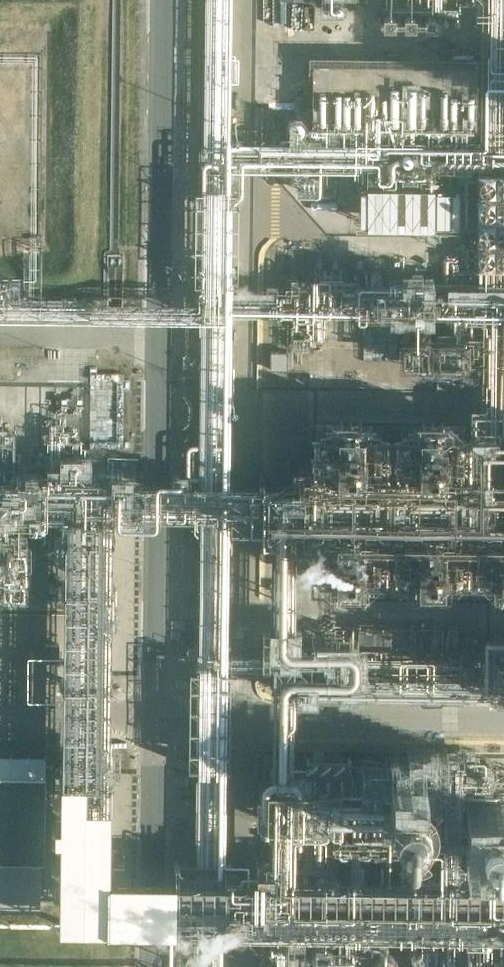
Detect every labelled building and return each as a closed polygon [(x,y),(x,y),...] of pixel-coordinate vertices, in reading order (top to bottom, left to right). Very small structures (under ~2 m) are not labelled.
[(34,562),(34,602),(51,602),(51,562),(34,562)] [(59,854),(61,755),(0,754),(0,853),(59,854)] [(227,951),(229,924),(193,922),(191,949),(227,951)]
